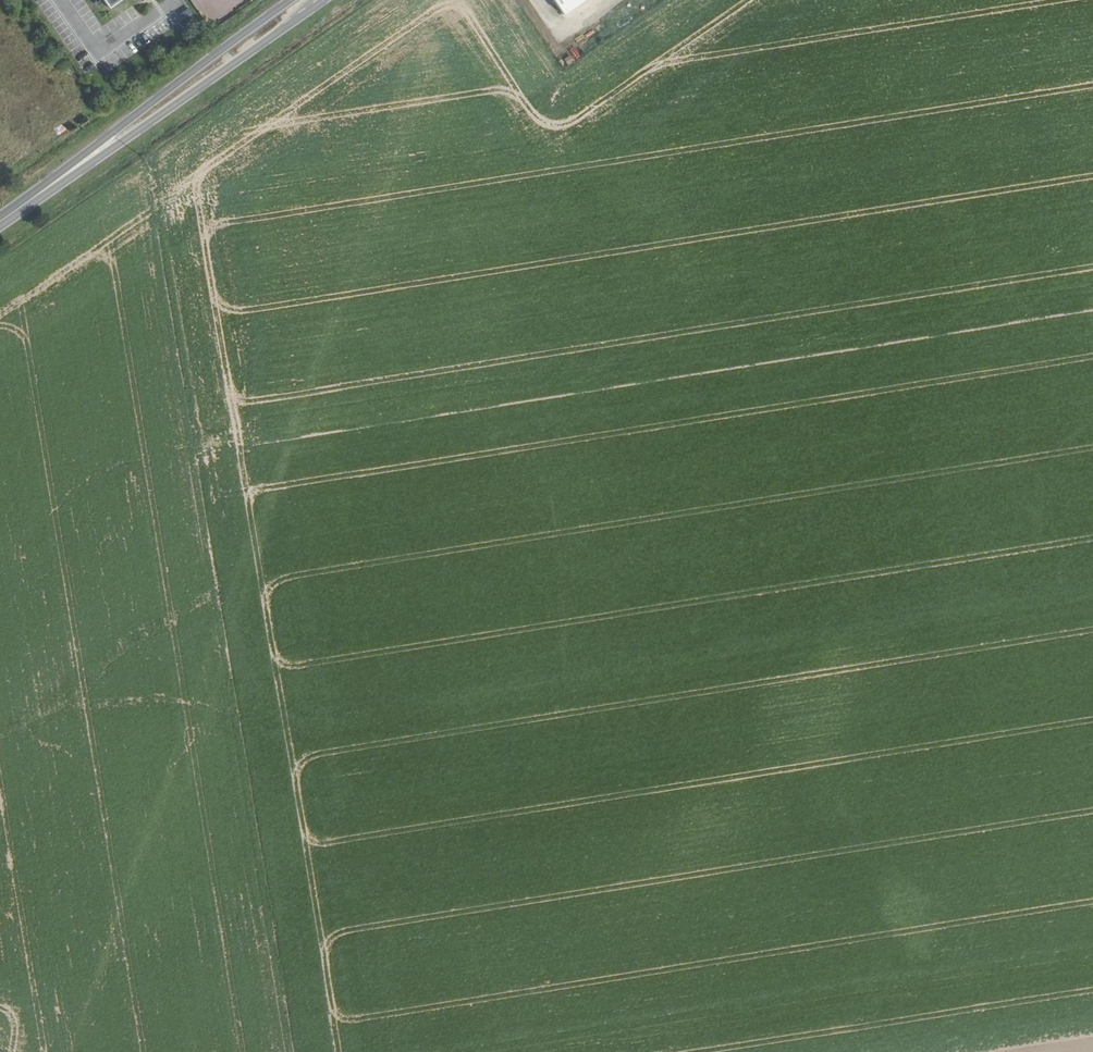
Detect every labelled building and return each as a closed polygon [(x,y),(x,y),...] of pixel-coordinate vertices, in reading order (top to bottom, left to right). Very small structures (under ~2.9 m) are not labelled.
[(105,9),(118,0),(98,0),(105,9)] [(565,15),(586,0),(555,0),(565,15)]
